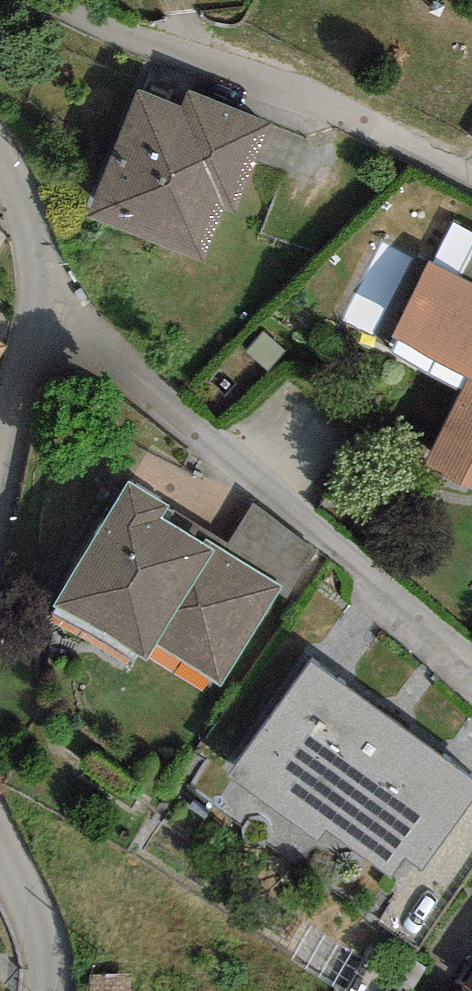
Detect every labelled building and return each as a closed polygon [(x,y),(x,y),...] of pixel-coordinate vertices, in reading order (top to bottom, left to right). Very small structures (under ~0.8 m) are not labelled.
[(189,102),(145,85),(96,211),(205,253),(225,201),(243,208),(278,118),(195,86),(189,102)] [(430,258),(391,330),(471,372),(425,458),(471,483),(471,280),(430,258)] [(168,507),(125,482),(51,607),(146,663),(154,648),(223,689),(280,593),(159,522),(168,507)] [(313,657),(228,772),(317,837),(326,830),(388,876),(402,858),(419,871),(471,800),(471,774),(313,657)]
